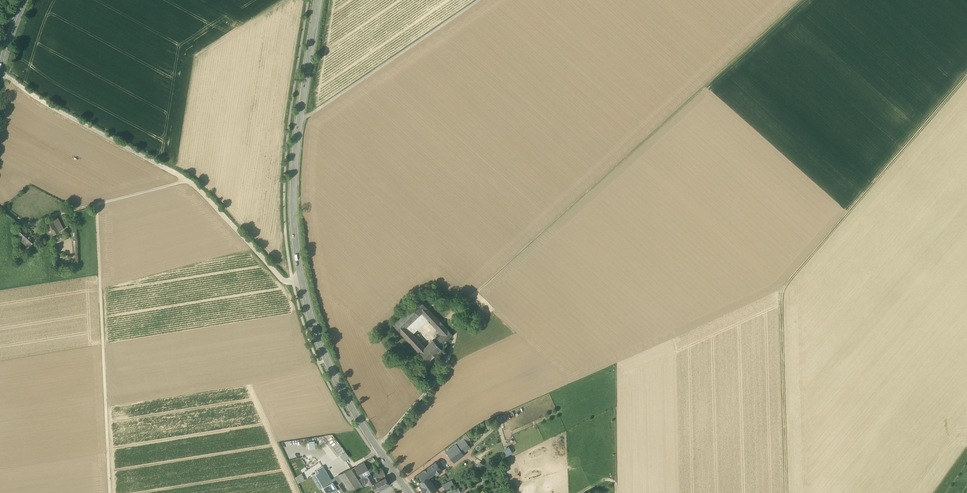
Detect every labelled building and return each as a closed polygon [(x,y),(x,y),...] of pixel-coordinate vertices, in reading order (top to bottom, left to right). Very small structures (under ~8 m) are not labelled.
[(46,224),(49,230),(50,230),(57,227),(53,220),(46,224)] [(53,235),(59,232),(57,227),(50,230),(53,235)] [(18,237),(27,246),(33,240),(22,229),(18,233),(20,235),(18,237)] [(433,289),(438,294),(443,289),(438,283),(433,289)] [(393,325),(400,333),(406,328),(421,313),(427,320),(434,327),(437,330),(443,325),(440,322),(419,300),(393,325)] [(421,313),(406,328),(412,334),(427,320),(421,313)] [(453,335),(443,325),(437,330),(441,335),(434,342),(439,348),(453,335)] [(424,347),(412,334),(406,328),(400,333),(419,353),(424,347)] [(419,353),(427,362),(441,349),(439,348),(434,342),(432,340),(424,347),(419,353)] [(498,425),(504,422),(501,417),(495,419),(498,425)] [(456,445),(459,448),(459,449),(463,453),(470,448),(466,443),(463,439),(456,445)] [(456,444),(445,452),(449,456),(459,449),(459,448),(456,445),(456,444)] [(509,447),(503,450),(507,456),(512,453),(509,447)] [(449,456),(454,463),(464,455),(463,453),(459,449),(449,456)] [(344,461),(349,457),(345,452),(340,455),(344,461)] [(354,467),(358,475),(368,470),(367,467),(364,462),(354,467)] [(427,477),(428,478),(435,473),(437,474),(442,471),(436,462),(418,475),(422,481),(427,477)] [(319,473),(316,475),(323,488),(332,482),(331,480),(323,466),(317,470),(319,473)] [(338,475),(348,490),(363,487),(351,469),(338,475)] [(358,475),(360,479),(370,474),(368,470),(358,475)] [(383,470),(374,474),(371,475),(375,482),(381,479),(380,477),(385,475),(383,470)] [(371,475),(370,474),(360,479),(363,484),(368,482),(369,485),(375,482),(371,475)] [(347,490),(348,490),(338,475),(331,480),(332,482),(337,490),(339,491),(339,492),(347,490)] [(428,478),(427,477),(422,481),(419,483),(422,487),(421,488),(424,492),(425,491),(427,492),(432,492),(436,490),(428,478)] [(376,483),(377,485),(378,489),(380,491),(390,485),(386,478),(376,483)] [(323,488),(327,492),(337,490),(332,482),(323,488)] [(456,485),(457,486),(461,492),(465,491),(461,483),(456,485)]
